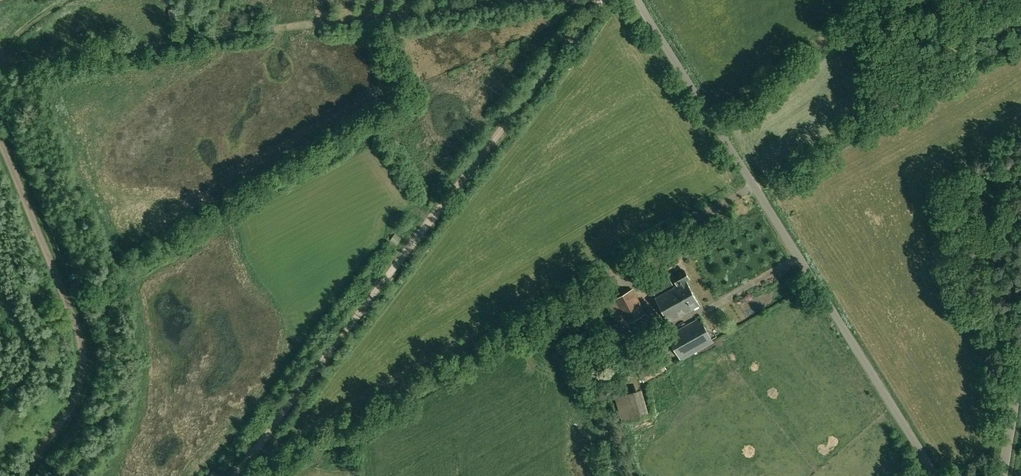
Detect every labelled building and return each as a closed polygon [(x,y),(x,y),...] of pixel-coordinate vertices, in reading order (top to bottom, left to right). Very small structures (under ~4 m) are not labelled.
[(448,178),(441,172),(435,180),(442,185),(448,178)] [(395,233),(390,240),(396,245),(401,238),(395,233)] [(656,297),(660,305),(691,288),(686,280),(689,279),(684,270),(673,276),(678,285),(656,297)] [(673,285),(669,278),(651,289),(656,296),(673,285)] [(634,288),(607,303),(620,327),(647,312),(634,288)] [(691,288),(660,305),(669,321),(700,304),(691,288)] [(681,359),(713,341),(700,318),(668,336),(681,359)] [(638,371),(644,382),(668,370),(662,360),(638,371)]
